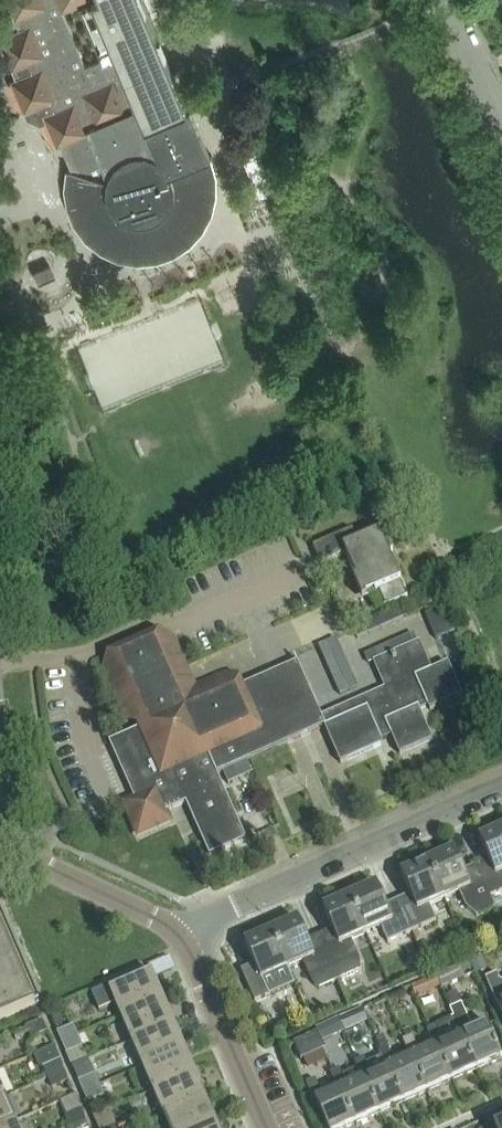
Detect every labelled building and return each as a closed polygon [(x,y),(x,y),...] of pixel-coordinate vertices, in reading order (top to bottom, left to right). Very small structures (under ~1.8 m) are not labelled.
[(0,38),(17,77),(11,80),(25,113),(26,113),(28,118),(41,124),(47,121),(58,146),(62,145),(72,168),(70,170),(68,187),(71,206),(78,223),(89,237),(103,249),(104,249),(106,250),(120,256),(138,260),(157,258),(173,252),(185,244),(188,242),(190,241),(202,228),(210,212),(214,194),(214,176),(209,158),(213,157),(191,106),(189,107),(167,54),(169,54),(161,36),(160,36),(145,0),(8,0),(16,19),(21,29),(0,38)] [(0,21),(0,29),(2,34),(18,27),(14,15),(0,21)] [(50,264),(33,271),(38,283),(55,276),(50,264)] [(362,538),(363,540),(359,542),(353,529),(314,547),(322,564),(345,554),(356,578),(353,580),(362,601),(367,600),(365,597),(379,591),(386,606),(407,597),(388,553),(393,550),(383,528),(362,538)] [(456,633),(445,607),(426,615),(436,641),(456,633)] [(327,614),(291,630),(301,654),(338,638),(327,614)] [(110,656),(106,666),(120,699),(128,718),(138,722),(141,729),(117,740),(142,796),(135,799),(131,810),(141,832),(169,819),(165,812),(187,802),(211,855),(247,840),(218,774),(222,772),(223,772),(247,762),(326,727),(342,764),(385,745),(382,740),(393,735),(402,754),(433,741),(419,710),(429,706),(431,710),(463,696),(448,664),(432,671),(421,645),(376,665),(386,688),(322,716),(298,662),(242,687),(237,676),(228,673),(195,688),(187,670),(172,636),(161,633),(110,656)] [(239,780),(233,767),(223,772),(228,784),(239,780)] [(481,840),(490,861),(477,867),(491,897),(501,892),(501,830),(481,840)] [(455,851),(430,862),(446,898),(460,892),(467,907),(478,916),(496,907),(491,897),(477,867),(465,872),(455,851)] [(438,920),(432,904),(446,898),(430,862),(403,874),(412,896),(400,901),(413,931),(438,920)] [(379,885),(351,897),(367,933),(383,926),(389,942),(413,931),(400,901),(388,906),(379,885)] [(360,955),(353,939),(367,933),(351,897),(325,909),(335,930),(321,936),(340,978),(361,969),(360,955)] [(300,920),(274,931),(290,968),(304,961),(311,977),(319,986),(340,978),(321,936),(310,941),(300,920)] [(36,1007),(0,924),(0,1023),(36,1007)] [(282,990),(275,974),(290,968),(274,931),(248,943),(257,965),(244,971),(257,1001),(282,990)] [(484,949),(468,935),(463,937),(471,955),(484,949)] [(484,955),(471,961),(475,971),(488,965),(484,955)] [(459,966),(436,976),(442,989),(465,979),(459,966)] [(122,1018),(165,999),(154,974),(114,991),(112,986),(93,994),(101,1011),(116,1004),(122,1018)] [(486,979),(499,1006),(501,1005),(501,982),(497,974),(486,979)] [(427,981),(412,988),(417,999),(432,992),(427,981)] [(122,1018),(133,1043),(176,1024),(165,999),(122,1018)] [(451,1017),(461,1036),(463,1035),(479,1069),(501,1059),(501,1055),(488,1023),(470,1031),(458,1004),(448,1008),(451,1017)] [(64,1024),(58,1010),(50,1013),(56,1027),(64,1024)] [(354,1013),(339,1020),(344,1033),(360,1026),(354,1013)] [(438,1025),(428,1029),(436,1047),(439,1046),(454,1080),(479,1069),(463,1035),(461,1036),(451,1017),(437,1023),(438,1025)] [(44,1022),(28,1029),(30,1035),(32,1039),(35,1038),(48,1032),(44,1022)] [(133,1043),(144,1067),(187,1049),(176,1024),(133,1043)] [(59,1032),(63,1043),(80,1036),(75,1025),(59,1032)] [(328,1025),(318,1030),(319,1033),(323,1043),(334,1038),(328,1025)] [(322,1050),(326,1049),(323,1043),(319,1033),(296,1043),(303,1059),(313,1055),(322,1050)] [(404,1040),(405,1043),(412,1058),(415,1057),(430,1091),(454,1080),(439,1046),(436,1047),(421,1053),(413,1035),(404,1040)] [(84,1046),(80,1036),(63,1043),(68,1053),(84,1046)] [(388,1069),(390,1068),(406,1102),(430,1091),(415,1057),(412,1058),(397,1064),(391,1049),(389,1046),(380,1051),(382,1057),(388,1069)] [(55,1047),(34,1057),(40,1070),(45,1068),(49,1078),(65,1071),(61,1061),(55,1047)] [(144,1067),(154,1092),(197,1073),(187,1049),(144,1067)] [(322,1050),(313,1055),(317,1066),(327,1061),(322,1050)] [(356,1061),(359,1067),(364,1080),(366,1079),(382,1112),(406,1102),(390,1068),(388,1069),(382,1057),(368,1063),(365,1057),(356,1061)] [(341,1068),(331,1072),(339,1090),(342,1089),(357,1123),(382,1112),(366,1079),(364,1080),(359,1067),(344,1074),(341,1068)] [(65,1071),(49,1078),(53,1088),(69,1081),(65,1071)] [(154,1092),(165,1116),(207,1098),(197,1073),(154,1092)] [(80,1081),(84,1092),(101,1086),(96,1074),(80,1081)] [(357,1123),(342,1089),(339,1090),(325,1097),(317,1079),(307,1083),(316,1102),(318,1101),(330,1127),(347,1127),(357,1123)] [(105,1096),(101,1086),(84,1092),(89,1103),(105,1096)] [(18,1123),(7,1098),(0,1101),(0,1127),(5,1127),(18,1123)] [(170,1127),(205,1127),(218,1123),(207,1098),(165,1116),(170,1127)] [(66,1117),(70,1127),(86,1120),(82,1110),(66,1117)]
